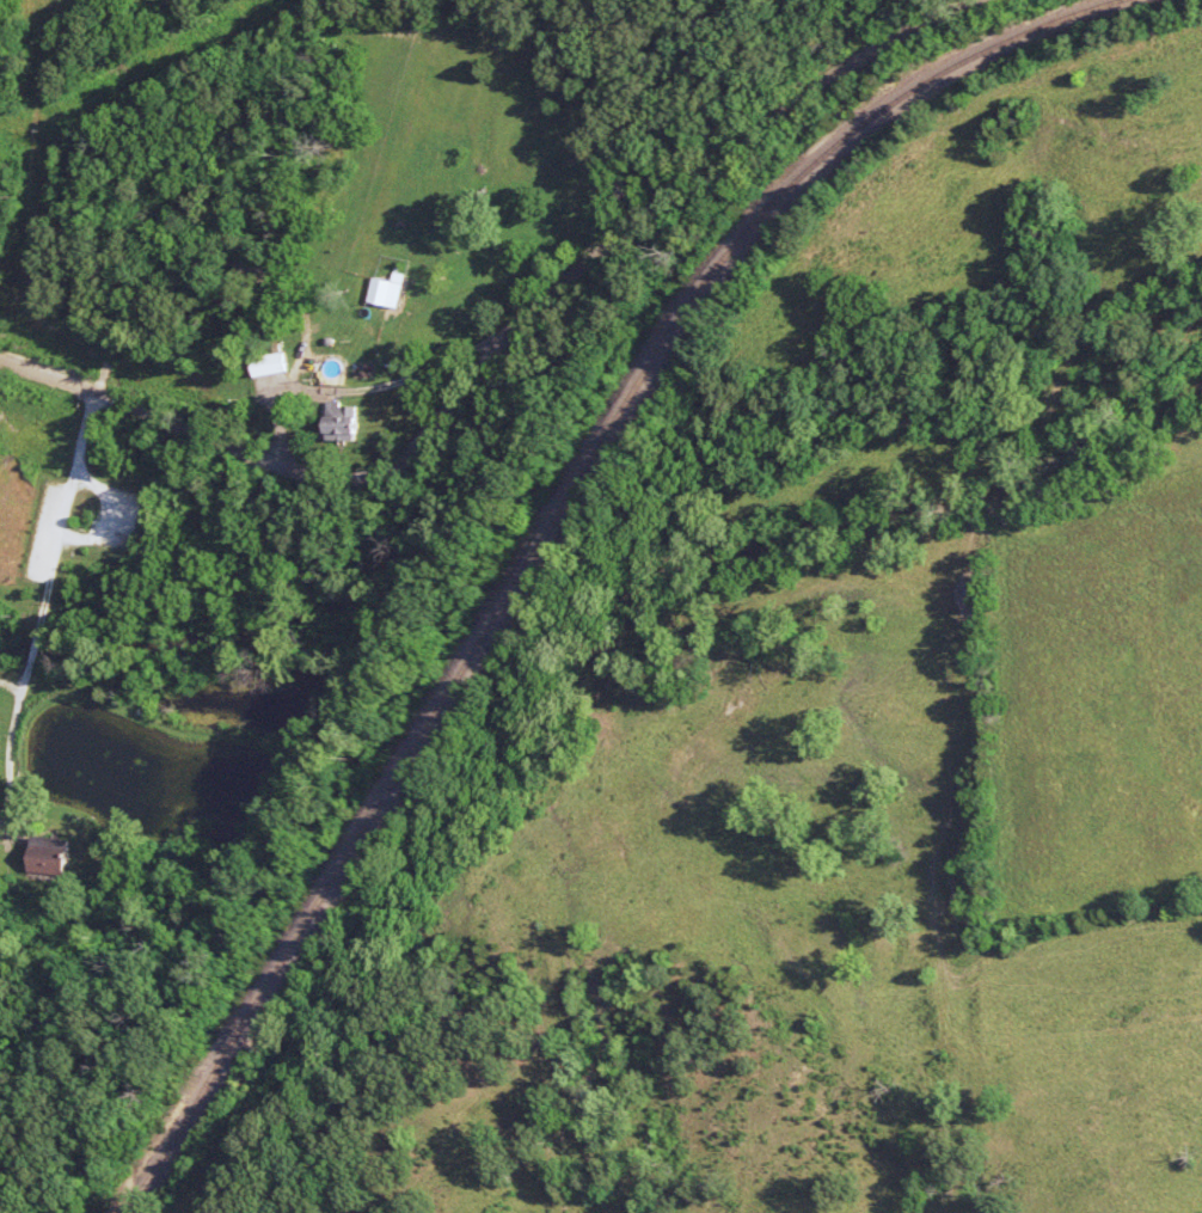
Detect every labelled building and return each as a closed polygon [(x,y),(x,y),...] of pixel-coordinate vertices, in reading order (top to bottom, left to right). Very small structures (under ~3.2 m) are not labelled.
[(293,373),(291,354),(259,357),(261,377),(293,373)] [(332,439),(362,440),(363,407),(348,406),(348,401),(333,401),(332,439)] [(32,871),(67,877),(73,842),(38,836),(32,871)]
